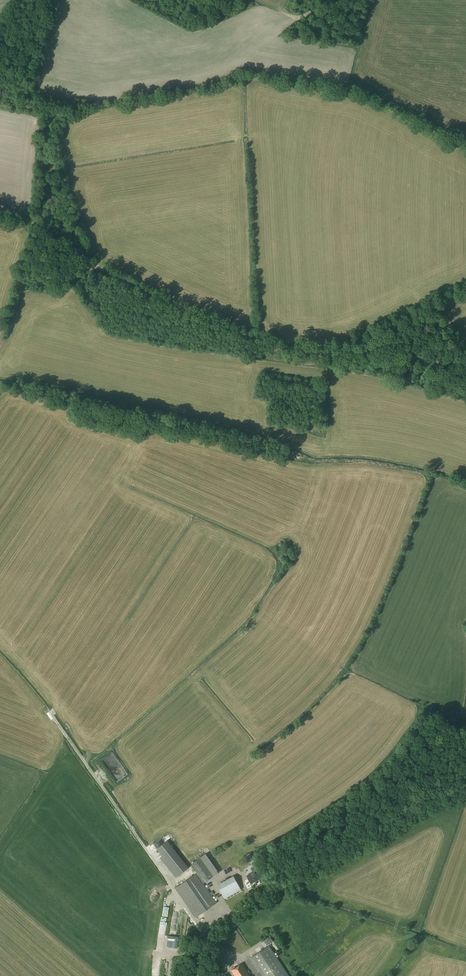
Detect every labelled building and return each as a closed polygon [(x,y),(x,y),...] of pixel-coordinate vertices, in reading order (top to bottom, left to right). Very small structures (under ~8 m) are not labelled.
[(187,871),(186,869),(170,850),(165,854),(180,874),(181,875),(187,871)] [(250,862),(255,859),(251,852),(246,855),(250,862)] [(204,854),(190,863),(203,882),(216,873),(204,854)] [(251,883),(261,878),(256,870),(254,866),(251,868),(252,872),(246,875),(251,883)] [(196,917),(214,904),(216,903),(196,873),(175,888),(196,917)] [(217,885),(224,897),(239,889),(233,876),(217,885)] [(168,936),(168,940),(169,940),(173,941),(173,948),(177,948),(178,937),(168,936)] [(267,947),(248,959),(259,975),(286,975),(267,947)] [(231,970),(235,975),(250,975),(242,963),(231,970)]
